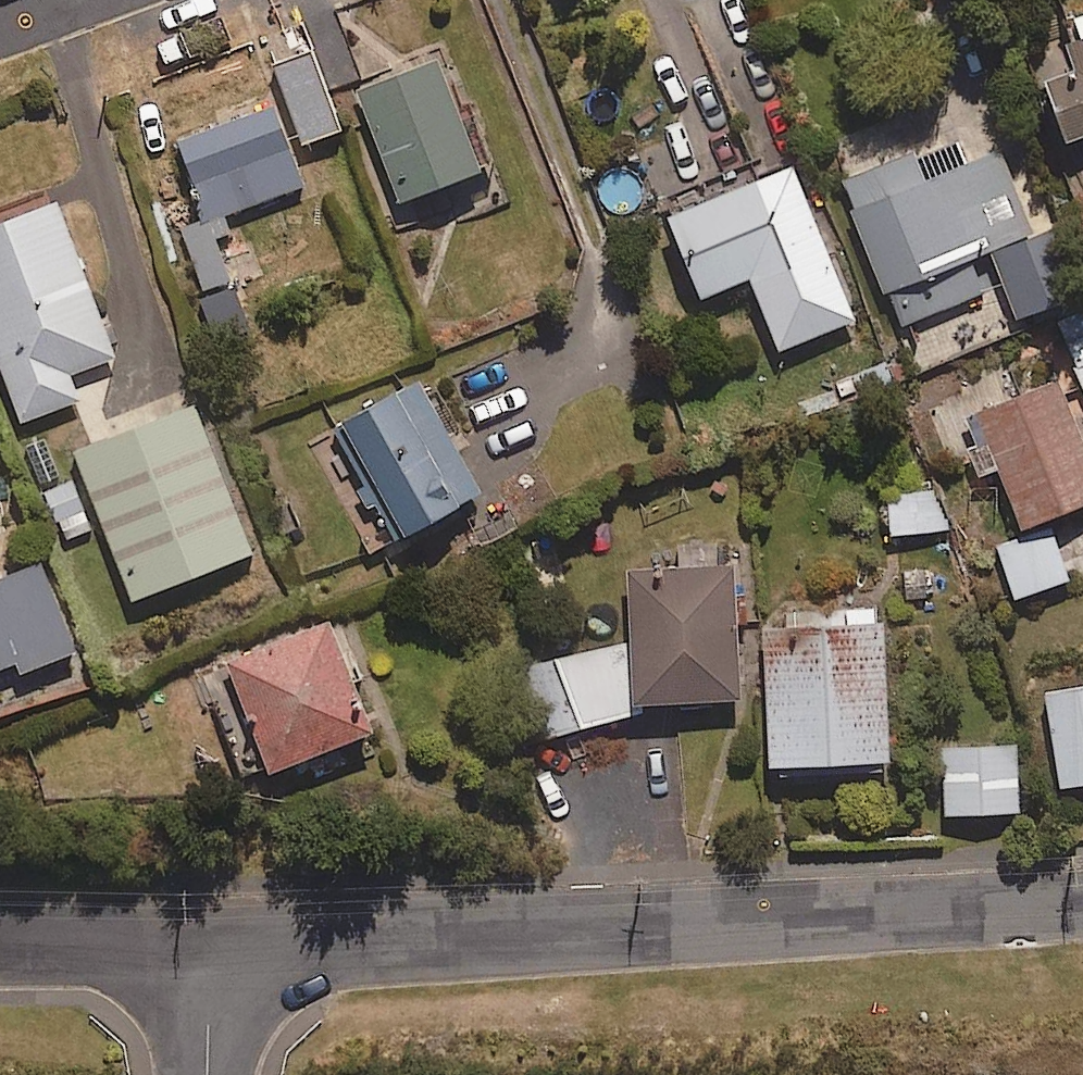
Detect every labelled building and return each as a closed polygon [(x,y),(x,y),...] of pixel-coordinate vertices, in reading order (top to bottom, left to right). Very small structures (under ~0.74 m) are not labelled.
[(1082,45),(1069,49),(1078,74),(1048,85),(1070,145),(1082,140),(1082,12),(1071,16),(1082,45)] [(276,66),(304,146),(342,133),(314,53),(276,66)] [(459,111),(444,64),(358,92),(400,225),(422,218),(416,200),(496,175),(474,107),(459,111)] [(293,152),(276,107),(176,142),(203,217),(174,228),(198,293),(232,281),(219,244),(232,240),(225,218),(306,188),(293,152)] [(1036,240),(1004,155),(964,170),(954,142),(846,183),(901,328),(985,296),(972,263),(992,255),(1019,324),(1082,299),(1057,232),(1036,240)] [(783,354),(858,322),(795,170),(670,222),(704,302),(752,281),(783,354)] [(61,209),(0,231),(0,362),(23,425),(80,404),(70,377),(116,360),(61,209)] [(1061,330),(1082,383),(1082,321),(1061,330)] [(1056,383),(977,417),(1028,534),(1082,509),(1082,444),(1056,383)] [(398,551),(472,511),(491,546),(521,530),(502,494),(487,503),(422,385),(334,433),(398,551)] [(193,403),(75,448),(135,605),(253,559),(193,403)] [(92,530),(72,483),(46,495),(66,541),(92,530)] [(942,491),(887,494),(889,535),(944,531),(942,491)] [(1071,582),(1051,527),(997,546),(1017,601),(1071,582)] [(532,666),(539,743),(640,718),(639,709),(742,705),(737,569),(719,570),(718,546),(684,547),(685,575),(632,577),(635,646),(532,666)] [(47,566),(0,584),(0,674),(18,667),(22,677),(81,655),(47,566)] [(882,614),(770,615),(771,771),(883,770),(882,614)] [(227,718),(251,778),(268,771),(271,778),(376,737),(332,626),(227,667),(244,711),(227,718)] [(1041,691),(1058,790),(1082,786),(1082,684),(1041,691)] [(1022,744),(942,745),(943,815),(1023,814),(1022,744)]
